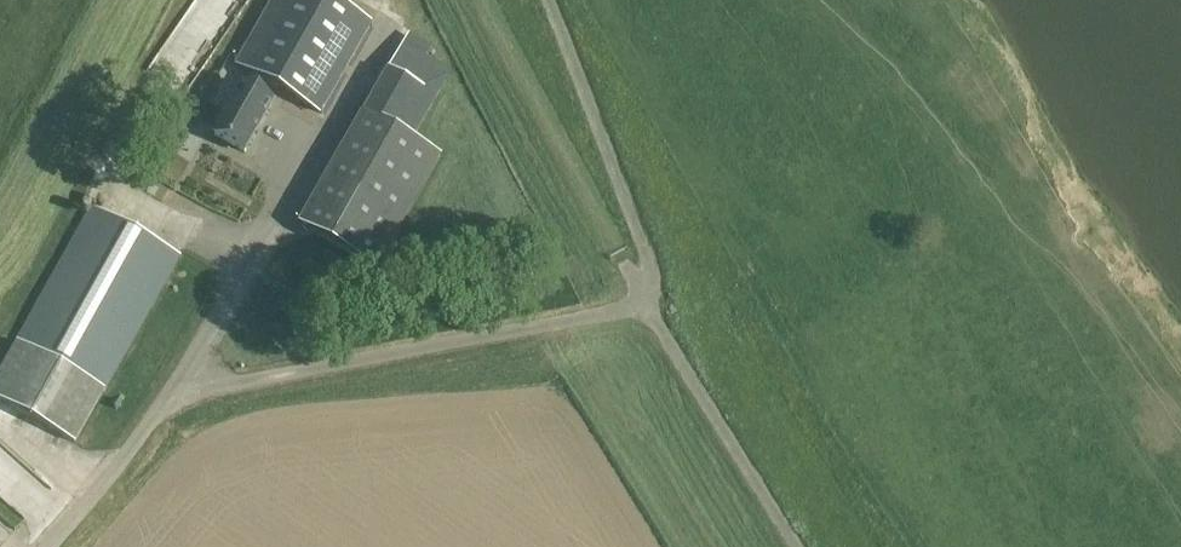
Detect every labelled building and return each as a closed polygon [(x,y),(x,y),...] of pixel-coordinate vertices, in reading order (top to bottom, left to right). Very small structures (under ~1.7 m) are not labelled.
[(329,0),(273,0),(236,65),(252,74),(245,87),(242,86),(214,135),(244,152),(272,102),(259,95),(266,82),(320,113),(371,24),(329,0)] [(447,75),(401,48),(301,225),(377,268),(439,157),(410,141),(447,75)] [(93,208),(0,375),(0,402),(73,443),(178,256),(93,208)]
